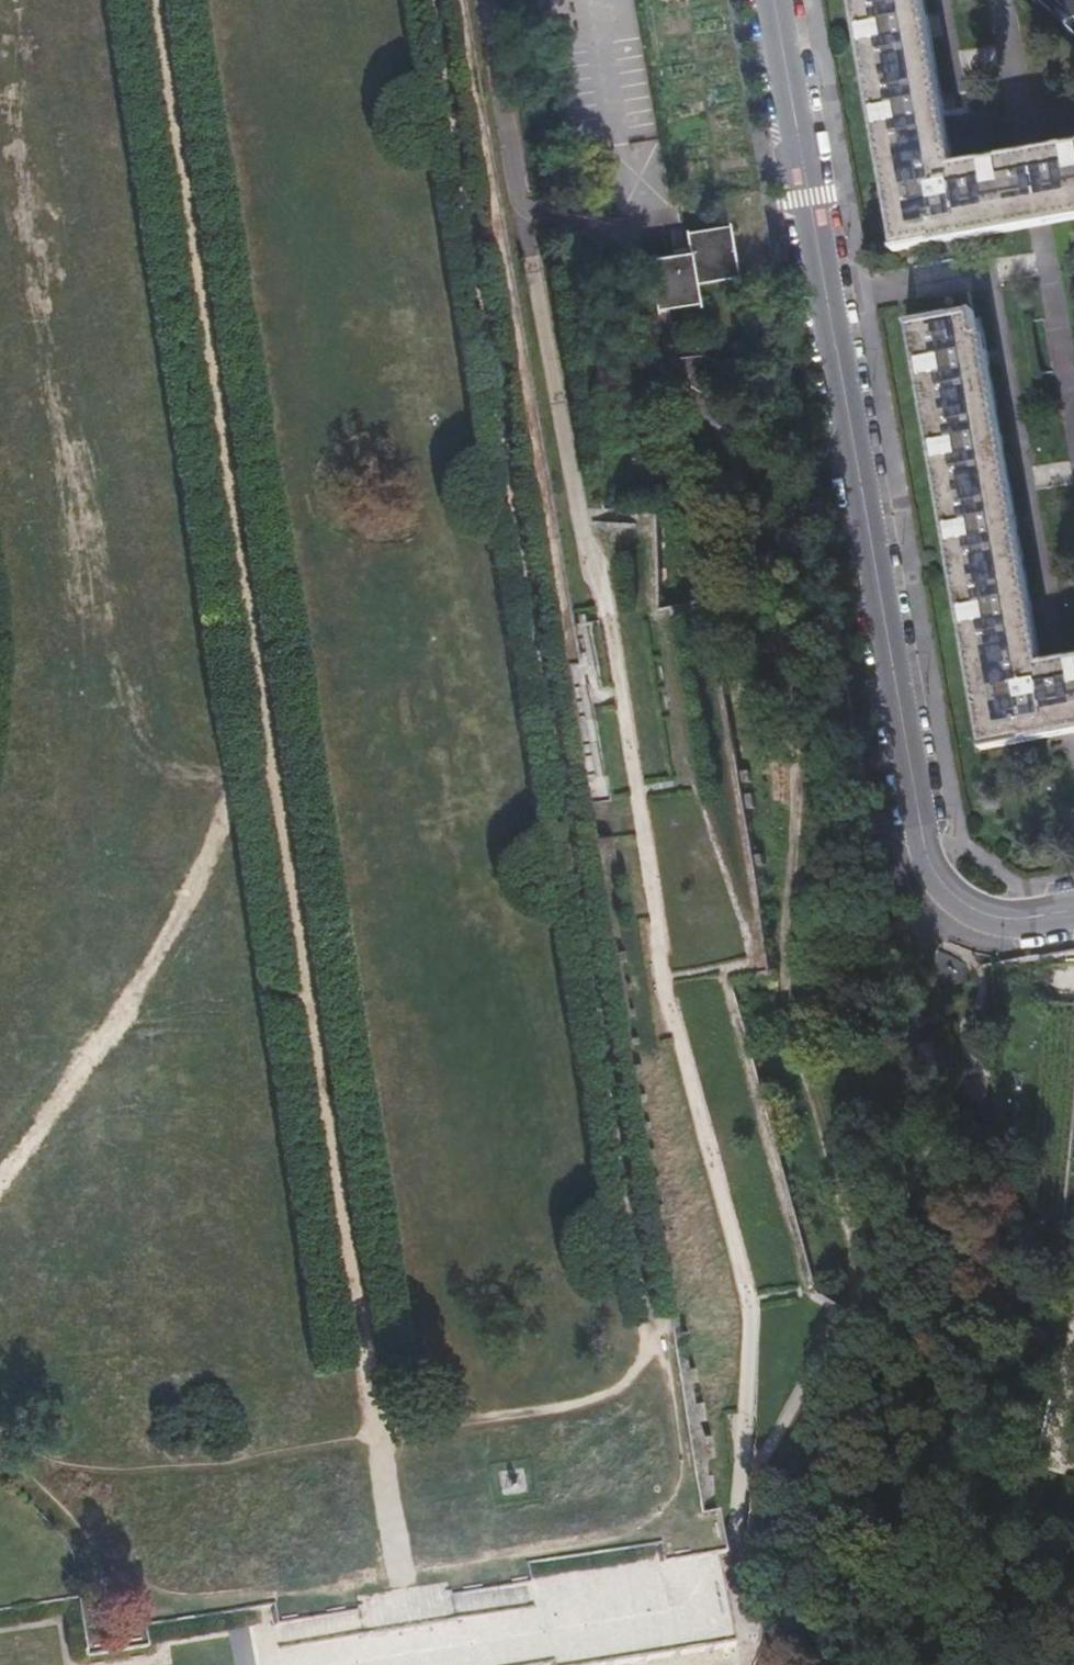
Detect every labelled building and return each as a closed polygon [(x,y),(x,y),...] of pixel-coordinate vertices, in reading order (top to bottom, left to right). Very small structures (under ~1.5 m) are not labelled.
[(1026,170),(948,184),(916,0),(852,0),(896,253),(892,254),(893,258),(933,250),(932,244),(1036,226),(1062,221),(1073,219),(1073,161),(1026,170)] [(695,287),(729,281),(737,279),(728,231),(686,238),(688,250),(673,252),(674,258),(648,262),(658,314),(699,306),(695,287)] [(906,329),(906,332),(909,332),(981,749),(978,750),(978,754),(1073,738),(1073,668),(1034,675),(973,316),(906,329)] [(261,1624),(267,1664),(466,1664),(716,1624),(701,1535),(636,1547),(631,1519),(506,1540),(512,1574),(513,1585),(261,1624)]
